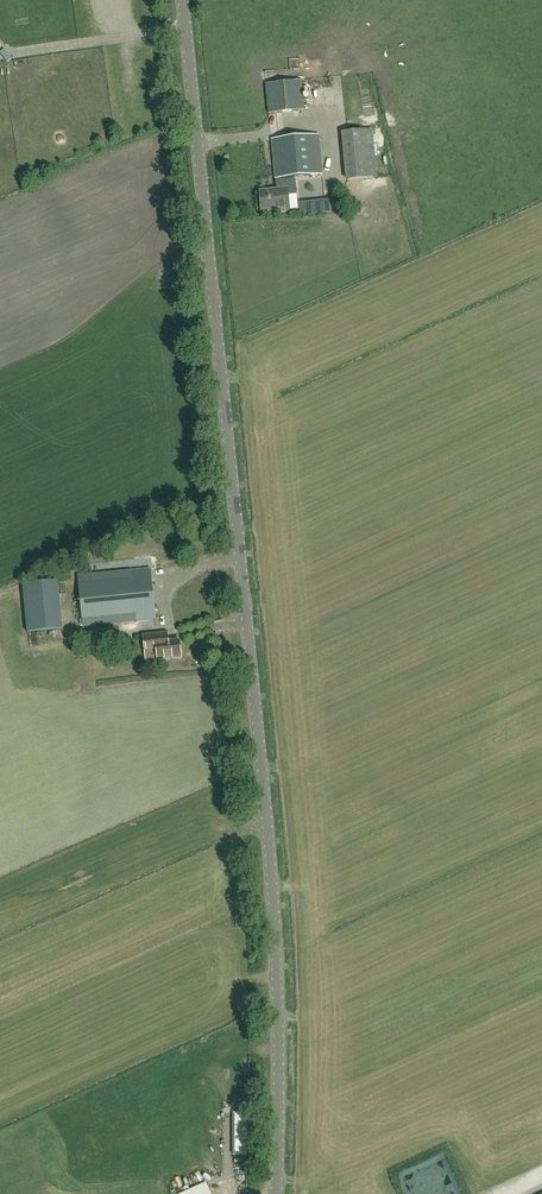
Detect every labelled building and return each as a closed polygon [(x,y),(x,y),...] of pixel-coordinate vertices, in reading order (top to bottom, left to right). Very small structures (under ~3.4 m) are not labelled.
[(269,114),(305,110),(301,81),(266,84),(269,114)] [(371,130),(343,133),(347,181),(376,178),(371,130)] [(318,135),(271,140),(275,179),(295,177),(322,175),(318,135)] [(297,195),(295,177),(275,179),(276,191),(259,193),(260,212),(277,210),(277,213),(289,211),(288,196),(297,195)] [(150,624),(149,620),(155,619),(150,570),(78,577),(83,627),(139,621),(140,625),(150,624)] [(29,645),(62,641),(56,581),(23,585),(29,645)] [(169,642),(168,633),(143,636),(145,653),(157,651),(158,660),(181,658),(179,641),(169,642)] [(236,1157),(247,1157),(246,1129),(246,1113),(235,1113),(236,1128),(236,1157)] [(206,1183),(183,1193),(211,1193),(206,1183)]
